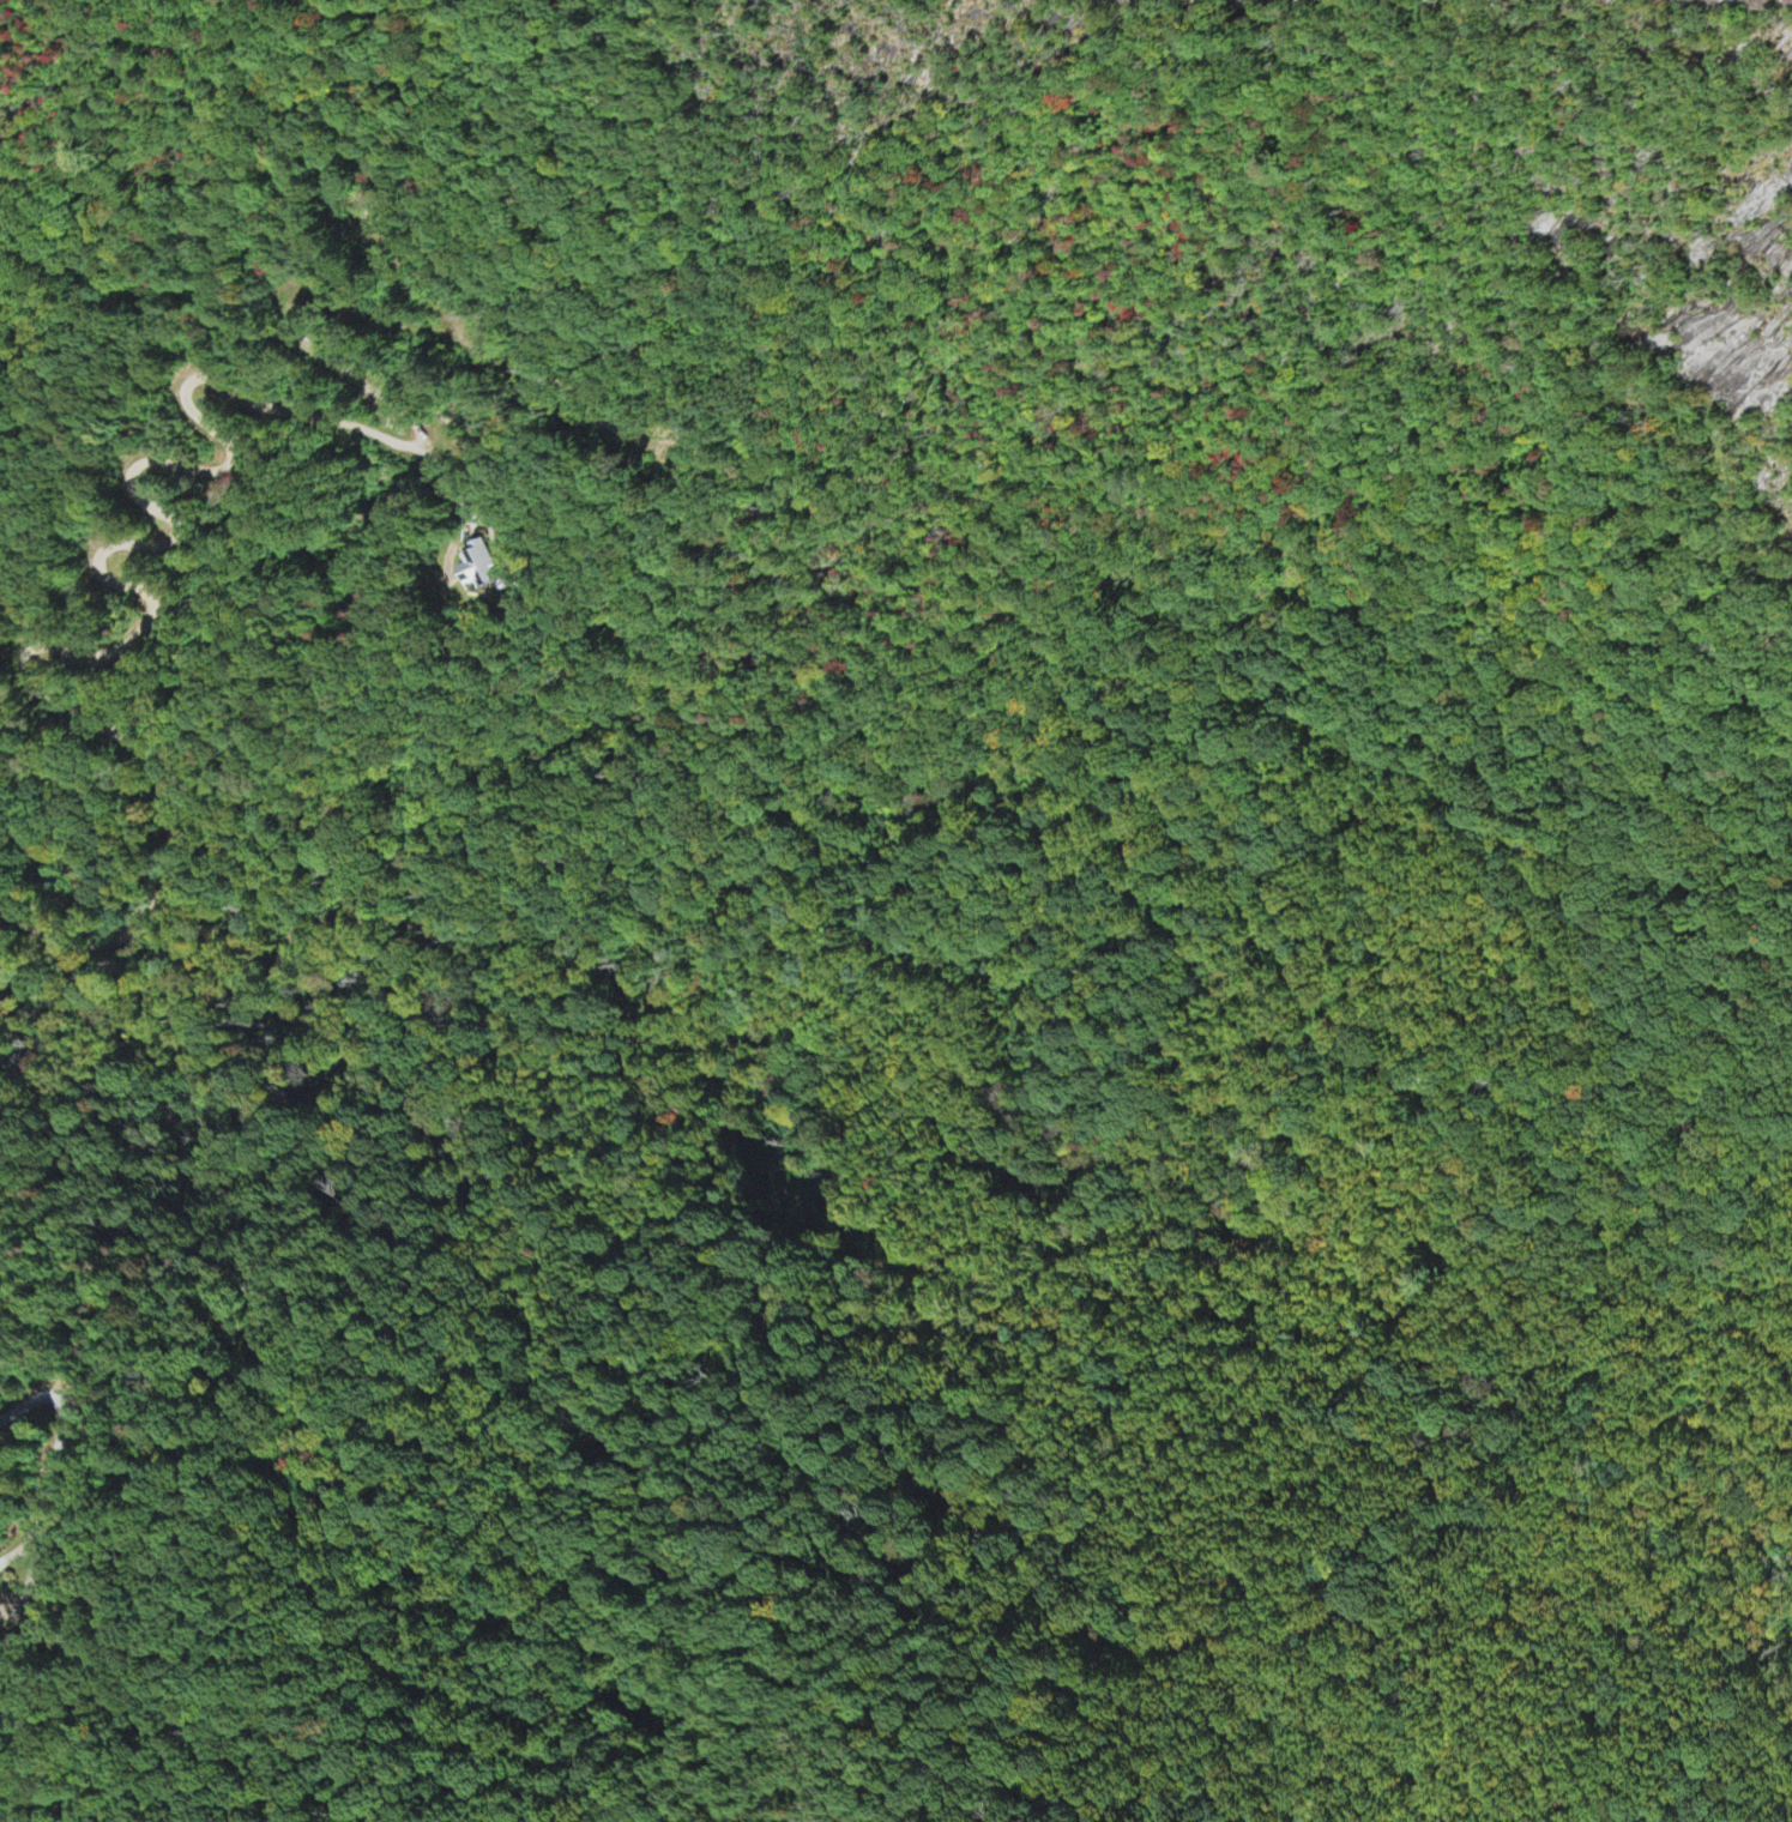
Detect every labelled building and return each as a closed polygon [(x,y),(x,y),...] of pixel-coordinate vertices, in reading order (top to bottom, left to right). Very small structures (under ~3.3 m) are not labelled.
[(497,565),(487,542),(466,551),(472,567),(465,570),(474,590),(481,586),(485,594),(508,584),(499,564),(497,565)]
